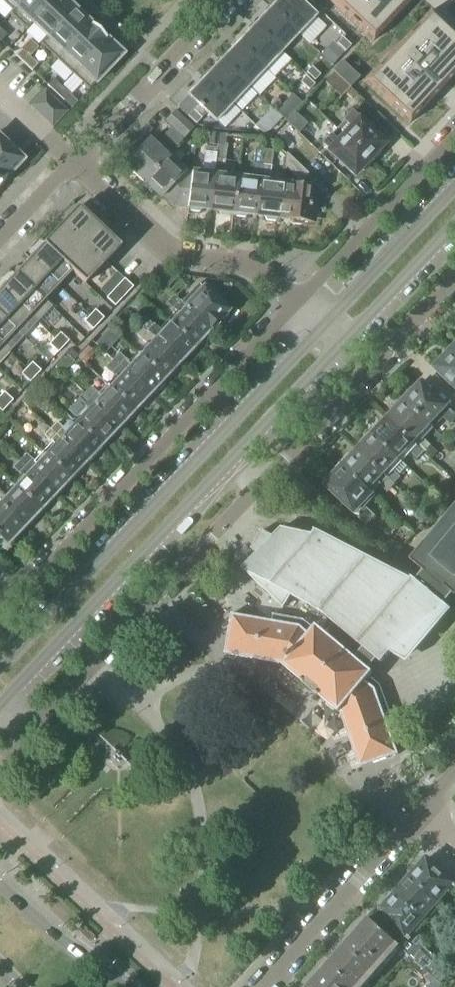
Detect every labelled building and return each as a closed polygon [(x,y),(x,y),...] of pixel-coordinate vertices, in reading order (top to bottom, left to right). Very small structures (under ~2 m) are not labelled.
[(34,23),(56,0),(25,0),(18,8),(34,23)] [(50,37),(77,9),(67,0),(56,0),(34,23),(50,37)] [(271,9),(297,34),(311,19),(315,22),(317,20),(315,18),(315,17),(298,0),(279,0),(271,9)] [(331,2),(344,15),(366,36),(371,41),(372,42),(374,40),(379,35),(408,4),(412,0),(328,0),(331,2)] [(50,37),(65,52),(92,24),(77,9),(50,37)] [(271,9),(254,26),(281,51),(297,34),(271,9)] [(415,118),(435,96),(436,96),(447,83),(448,82),(454,75),(454,35),(437,18),(433,14),(430,12),(403,40),(391,53),(379,66),(370,75),(365,81),(364,82),(365,83),(370,88),(371,88),(402,118),(407,123),(409,124),(410,123),(415,118)] [(65,52),(81,67),(108,39),(92,24),(65,52)] [(254,26),(238,44),(264,69),(281,51),(254,26)] [(3,41),(8,35),(0,27),(0,38),(3,41)] [(336,44),(345,52),(351,46),(343,38),(336,44)] [(108,39),(81,67),(98,83),(125,54),(108,39)] [(238,44),(221,61),(248,86),(264,69),(238,44)] [(17,55),(26,63),(31,57),(23,49),(17,55)] [(31,57),(26,63),(34,71),(40,65),(31,57)] [(221,61),(205,79),(231,104),(248,86),(221,61)] [(359,78),(350,70),(342,62),(332,72),(349,89),(359,78)] [(306,72),(315,81),(321,75),(313,66),(306,72)] [(349,89),(332,72),(323,81),(341,98),(349,89)] [(49,85),(57,92),(63,87),(54,79),(49,85)] [(231,104),(205,79),(188,96),(215,121),(231,104)] [(63,87),(57,92),(66,101),(71,95),(63,87)] [(68,113),(45,91),(28,108),(52,130),(68,113)] [(290,94),(274,111),(282,118),(285,121),(301,104),(290,94)] [(282,118),(274,111),(273,110),(267,116),(276,124),(282,118)] [(124,165),(142,182),(167,157),(194,128),(175,111),(166,121),(175,130),(158,148),(148,139),(124,165)] [(285,121),(286,121),(303,138),(311,129),(294,112),(285,121)] [(350,128),(343,135),(372,162),(380,153),(378,151),(384,144),(358,119),(357,120),(351,114),(344,121),(350,128)] [(219,135),(210,133),(209,145),(217,146),(217,144),(219,135)] [(10,175),(11,175),(26,159),(0,134),(0,166),(10,175)] [(372,162),(343,135),(336,143),(329,137),(322,144),(328,151),(354,176),(360,169),(363,172),(372,162)] [(231,213),(233,213),(237,178),(223,176),(227,145),(217,144),(217,146),(217,149),(210,210),(218,211),(220,215),(229,216),(231,213)] [(201,209),(210,210),(217,149),(205,148),(202,174),(192,172),(191,174),(187,208),(189,208),(190,211),(199,212),(201,209)] [(247,215),(256,216),(264,150),(255,149),(253,164),(251,180),(237,178),(233,213),(234,213),(236,217),(245,218),(247,215)] [(277,219),(279,219),(283,184),(269,182),(272,151),(264,150),(256,216),(265,217),(266,220),(275,221),(277,219)] [(285,166),(300,180),(307,173),(286,154),(285,166)] [(160,199),(162,197),(183,173),(167,157),(142,182),(144,183),(142,185),(151,193),(152,192),(160,199)] [(10,175),(0,166),(0,186),(10,175)] [(162,197),(172,207),(188,174),(184,173),(183,173),(162,197)] [(187,208),(191,174),(188,174),(172,207),(187,208)] [(283,184),(279,219),(289,220),(291,224),(300,225),(303,222),(316,224),(318,210),(309,209),(309,205),(306,205),(308,187),(283,184)] [(78,207),(43,244),(72,271),(71,272),(84,284),(120,247),(78,207)] [(43,244),(29,259),(58,286),(71,272),(72,271),(43,244)] [(29,259),(15,273),(51,308),(52,307),(45,300),(58,286),(29,259)] [(15,273),(1,288),(37,323),(51,308),(15,273)] [(159,276),(155,280),(165,289),(175,279),(159,276)] [(124,279),(106,298),(115,306),(133,287),(124,279)] [(198,284),(180,303),(209,330),(227,311),(198,284)] [(0,289),(0,315),(23,337),(37,323),(1,288),(0,289)] [(140,297),(130,308),(137,313),(146,303),(140,297)] [(178,313),(168,323),(193,347),(194,345),(198,346),(204,340),(203,335),(209,330),(180,303),(180,304),(173,297),(167,304),(178,313)] [(95,310),(89,316),(98,324),(103,318),(95,310)] [(9,352),(23,337),(0,315),(0,344),(9,352)] [(98,324),(89,316),(84,322),(93,330),(98,324)] [(138,324),(143,329),(178,362),(183,357),(187,358),(194,351),(193,347),(168,323),(159,333),(143,319),(138,324)] [(147,345),(138,355),(165,381),(176,370),(173,367),(178,362),(143,329),(137,335),(147,345)] [(60,333),(54,339),(63,347),(69,341),(60,333)] [(97,345),(104,352),(111,344),(104,338),(97,345)] [(63,347),(54,339),(49,345),(58,353),(63,347)] [(9,352),(0,344),(0,362),(9,352)] [(78,358),(85,364),(95,354),(88,347),(78,358)] [(451,351),(447,350),(440,358),(441,361),(435,368),(454,387),(454,354),(451,351)] [(118,355),(112,361),(148,394),(153,389),(156,391),(165,381),(138,355),(129,365),(118,355)] [(55,368),(58,371),(62,375),(74,363),(68,357),(65,360),(64,358),(55,368)] [(108,387),(110,388),(133,410),(134,409),(137,412),(146,402),(143,399),(148,394),(112,361),(105,368),(116,378),(108,387)] [(32,363),(26,368),(35,377),(40,371),(32,363)] [(35,377),(26,368),(12,383),(21,391),(35,377)] [(43,386),(50,392),(64,377),(62,375),(58,371),(43,386)] [(404,401),(431,426),(440,415),(450,425),(454,419),(454,415),(421,383),(415,390),(410,389),(405,395),(406,399),(404,401)] [(90,388),(84,394),(118,426),(123,421),(125,424),(135,414),(132,411),(133,410),(110,388),(100,398),(90,388)] [(0,396),(0,400),(7,406),(13,401),(4,392),(0,396)] [(56,424),(50,430),(84,462),(89,457),(92,459),(102,448),(100,446),(103,442),(105,445),(114,435),(116,434),(113,431),(118,426),(84,394),(78,400),(85,406),(84,407),(76,400),(67,409),(79,420),(67,433),(56,424)] [(394,412),(388,418),(423,452),(430,445),(420,436),(431,426),(404,401),(403,403),(398,402),(393,408),(394,412)] [(11,418),(23,430),(31,423),(19,411),(11,418)] [(374,434),(373,435),(399,459),(408,450),(417,459),(423,452),(388,418),(383,424),(378,423),(372,429),(374,434)] [(55,446),(45,456),(71,481),(82,469),(80,467),(84,462),(50,430),(45,436),(55,446)] [(363,445),(357,451),(393,484),(394,485),(400,478),(398,476),(406,467),(399,459),(373,435),(372,436),(368,435),(362,441),(363,445)] [(430,445),(423,452),(430,459),(437,452),(430,445)] [(344,465),(343,467),(372,494),(373,494),(369,491),(378,482),(387,491),(393,484),(357,451),(353,455),(349,455),(343,461),(344,465)] [(26,456),(20,463),(54,495),(59,489),(62,491),(71,481),(45,456),(37,465),(26,456)] [(25,478),(15,488),(39,510),(40,509),(42,511),(52,501),(49,499),(54,495),(20,463),(15,468),(25,478)] [(372,494),(343,467),(341,468),(337,467),(331,473),(332,478),(325,486),(366,524),(373,516),(362,505),(372,494)] [(23,527),(28,521),(31,524),(40,514),(37,512),(39,510),(15,488),(6,498),(0,492),(0,505),(23,527)] [(0,505),(0,550),(6,544),(8,542),(11,545),(20,535),(17,533),(23,527),(0,505)] [(426,574),(426,573),(454,596),(454,597),(454,507),(424,546),(423,545),(410,560),(426,574)] [(316,626),(372,672),(389,652),(405,661),(426,636),(449,609),(446,606),(454,596),(426,573),(426,574),(418,583),(411,578),(316,529),(312,535),(281,528),(272,537),(261,531),(256,540),(250,549),(257,553),(242,570),(263,590),(283,608),(290,595),(320,612),(324,616),(316,626)] [(390,540),(381,550),(379,552),(391,562),(401,550),(390,540)] [(385,717),(390,715),(380,686),(370,677),(373,673),(372,672),(316,626),(313,629),(303,620),(273,615),(271,621),(242,616),(231,614),(224,654),(281,665),(282,666),(281,667),(310,691),(338,714),(339,713),(339,714),(360,768),(370,765),(398,755),(385,717)] [(168,630),(160,622),(154,629),(162,637),(168,630)] [(407,875),(438,903),(448,892),(454,898),(454,885),(426,859),(419,867),(415,867),(407,875)] [(401,888),(395,894),(423,919),(438,903),(407,875),(400,884),(401,888)] [(426,922),(423,919),(395,894),(394,896),(390,895),(384,901),(385,905),(379,912),(388,919),(386,921),(404,937),(397,944),(422,967),(432,957),(432,956),(420,944),(424,940),(416,933),(426,922)] [(368,919),(348,942),(380,970),(400,947),(368,919)] [(326,966),(350,986),(365,986),(380,970),(348,942),(326,966)] [(422,967),(435,979),(440,983),(449,973),(432,957),(422,967)] [(326,966),(308,986),(350,986),(326,966)] [(443,986),(440,983),(435,979),(427,986),(441,986),(443,986)]
